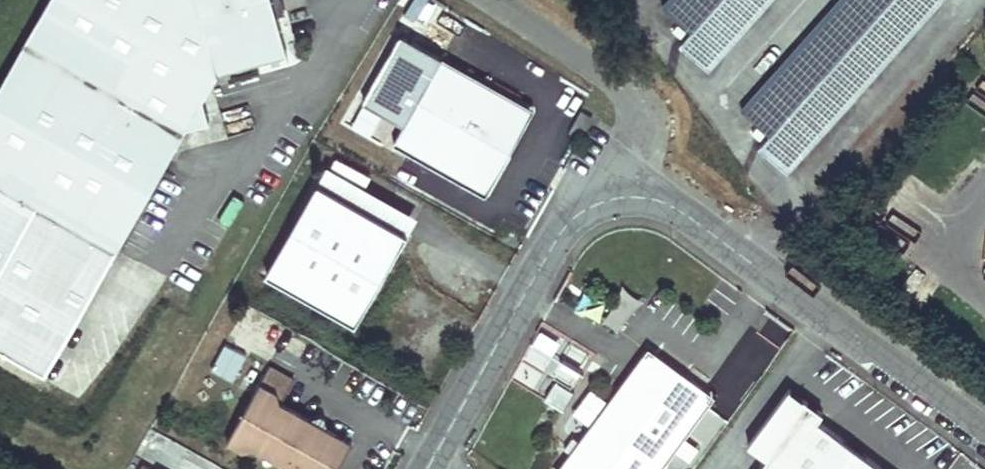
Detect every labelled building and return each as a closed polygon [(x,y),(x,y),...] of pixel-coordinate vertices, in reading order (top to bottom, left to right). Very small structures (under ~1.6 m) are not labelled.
[(267,0),(39,0),(0,72),(0,184),(114,246),(182,121),(204,115),(198,93),(211,65),(280,44),(267,0)] [(768,0),(665,0),(659,6),(687,32),(677,44),(705,70),(768,0)] [(940,0),(837,0),(738,109),(767,135),(756,147),(785,173),(940,0)] [(442,55),(392,144),(485,197),(506,159),(511,146),(514,138),(515,131),(517,124),(518,117),(518,106),(514,96),(442,55)] [(511,146),(506,159),(535,107),(514,96),(518,106),(518,117),(517,124),(515,131),(514,138),(511,146)] [(355,321),(407,229),(318,178),(265,270),(355,321)] [(210,372),(231,382),(245,355),(225,344),(210,372)] [(563,408),(572,389),(571,389),(586,358),(561,346),(556,356),(532,344),(512,383),(563,408)] [(554,468),(656,468),(709,396),(643,347),(554,468)] [(263,364),(219,442),(236,451),(247,449),(284,468),(329,468),(343,443),(315,427),(302,420),(272,404),(289,377),(263,364)] [(813,420),(818,413),(784,388),(741,444),(761,459),(753,468),(879,468),(813,420)] [(306,415),(302,420),(315,427),(319,420),(318,417),(314,414),(306,415)]
